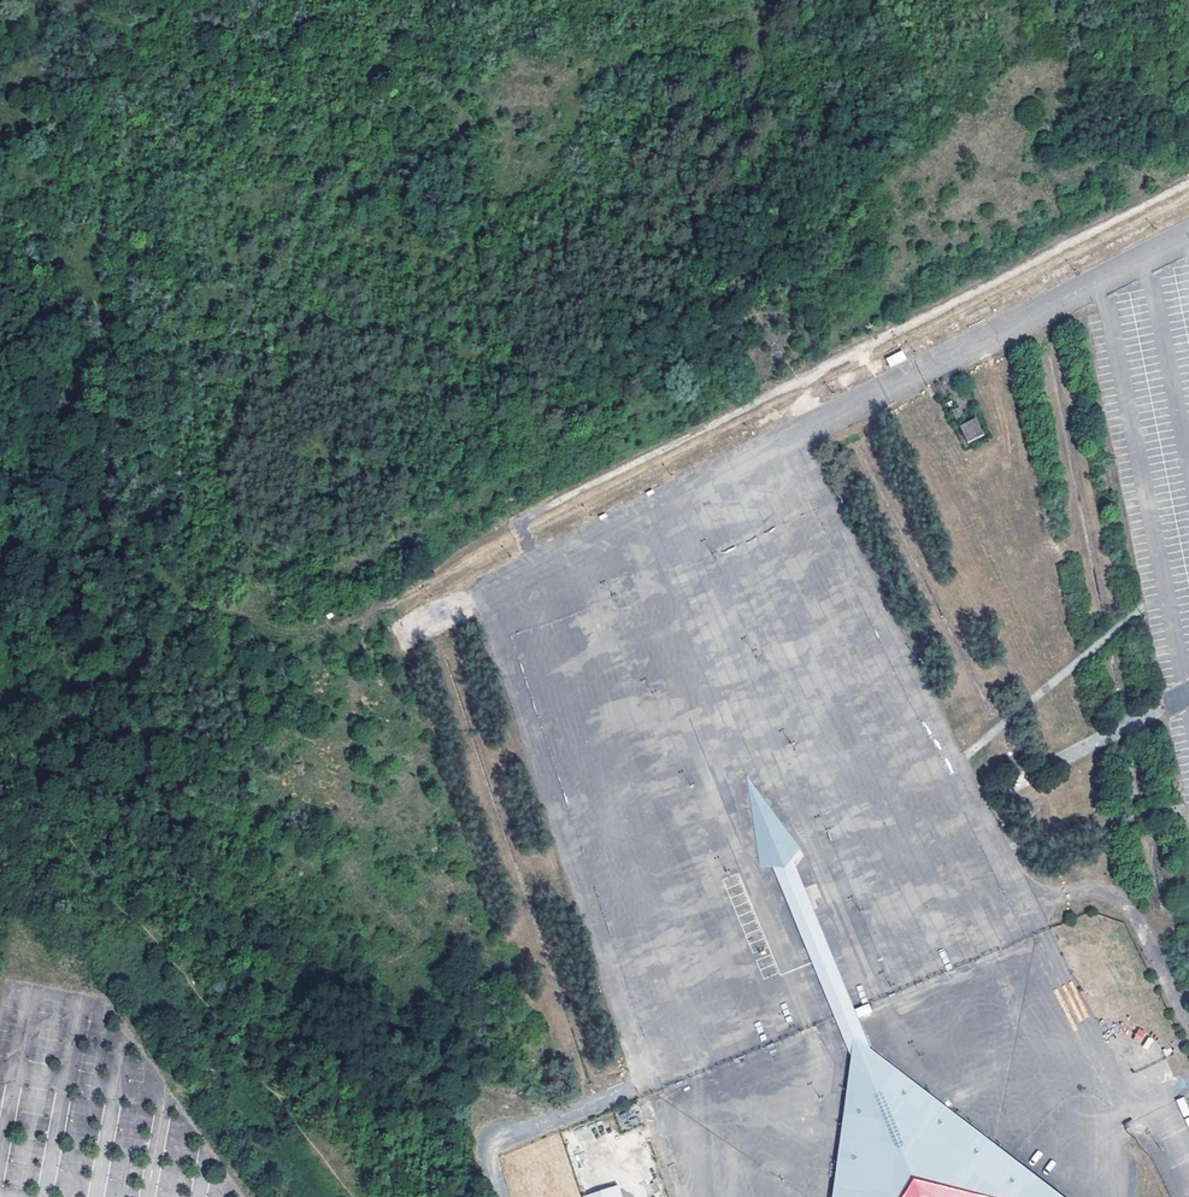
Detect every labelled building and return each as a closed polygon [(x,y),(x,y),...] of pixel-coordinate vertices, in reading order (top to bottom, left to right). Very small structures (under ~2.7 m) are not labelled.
[(1188,286),(1188,269),(1176,270),(1178,287),(1188,286)] [(890,367),(907,359),(902,349),(885,357),(890,367)] [(950,413),(955,423),(964,418),(960,409),(950,413)] [(975,422),(959,431),(968,447),(983,438),(975,422)] [(772,870),(812,966),(821,968),(824,966),(832,959),(791,862),(800,851),(744,775),(758,868),(772,870)] [(834,1018),(851,1059),(853,1038),(870,1051),(857,1018),(853,1010),(832,959),(824,966),(821,968),(812,966),(834,1018)] [(857,1018),(872,1012),(869,1004),(853,1010),(857,1018)] [(1132,1040),(1140,1043),(1146,1031),(1137,1027),(1132,1040)] [(870,1051),(853,1038),(851,1059),(832,1196),(1061,1196),(870,1051)] [(583,1196),(623,1196),(619,1184),(583,1196)]
